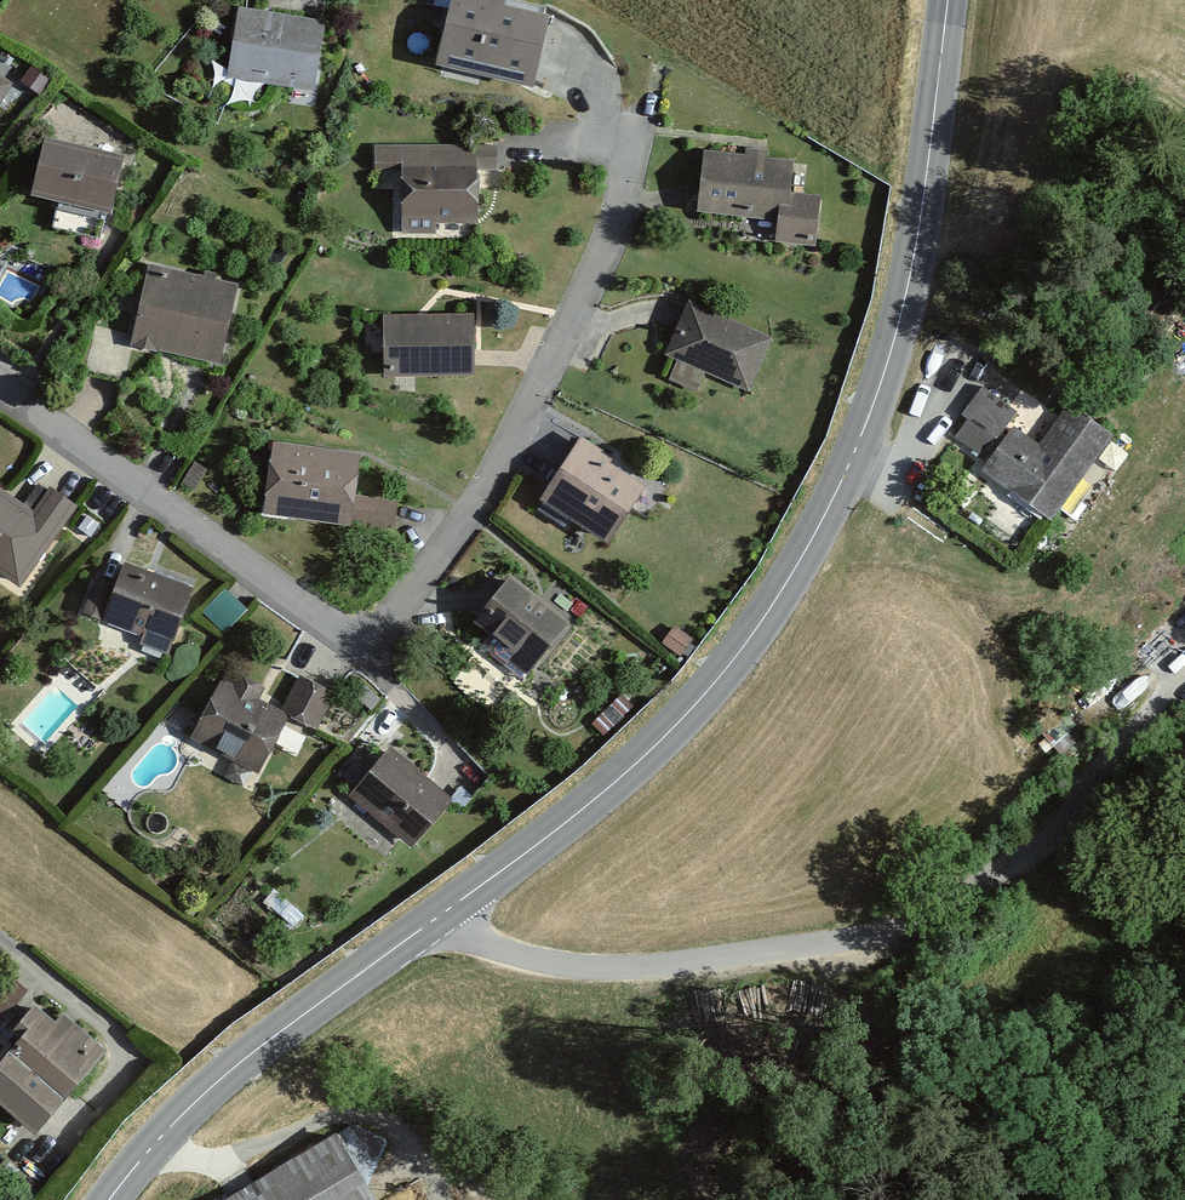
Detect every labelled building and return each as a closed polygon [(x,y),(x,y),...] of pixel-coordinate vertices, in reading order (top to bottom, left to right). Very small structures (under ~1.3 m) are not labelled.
[(533,93),(551,22),(504,11),(507,0),(452,0),(435,69),(533,93)] [(234,6),(219,75),(306,88),(322,20),(234,6)] [(53,133),(41,182),(110,199),(122,149),(53,133)] [(500,146),(381,145),(381,167),(408,167),(407,227),(436,227),(436,214),(479,215),(479,168),(500,168),(500,146)] [(796,160),(712,151),(707,203),(786,211),(784,235),(818,238),(822,194),(793,191),(796,160)] [(235,288),(153,269),(137,339),(219,358),(235,288)] [(771,337),(694,304),(674,348),(751,382),(771,337)] [(474,317),(393,318),(393,368),(474,368),(474,317)] [(1020,406),(989,385),(973,409),(978,412),(967,429),(1004,454),(999,462),(1064,505),(1117,425),(1079,400),(1051,442),(1013,417),(1020,406)] [(619,453),(589,434),(550,495),(612,534),(646,481),(614,460),(619,453)] [(1116,471),(1129,452),(1112,440),(1099,458),(1116,471)] [(359,453),(280,443),(271,510),(393,526),(396,503),(353,498),(359,453)] [(0,487),(0,559),(25,577),(77,504),(58,490),(40,515),(0,487)] [(187,597),(124,575),(109,621),(150,635),(146,647),(167,654),(187,597)] [(571,617),(515,575),(486,613),(529,645),(520,656),(534,666),(571,617)] [(236,684),(226,679),(198,734),(262,766),(288,712),(257,697),(264,684),(241,673),(236,684)] [(333,692),(305,678),(291,707),(320,720),(333,692)] [(299,750),(306,733),(284,725),(277,742),(299,750)] [(451,795),(394,747),(358,790),(415,838),(451,795)] [(35,1000),(17,980),(0,996),(0,1032),(35,1000)] [(60,1022),(38,1005),(21,1025),(29,1031),(1,1066),(50,1107),(103,1043),(67,1013),(60,1022)] [(337,1138),(232,1199),(373,1199),(337,1138)]
